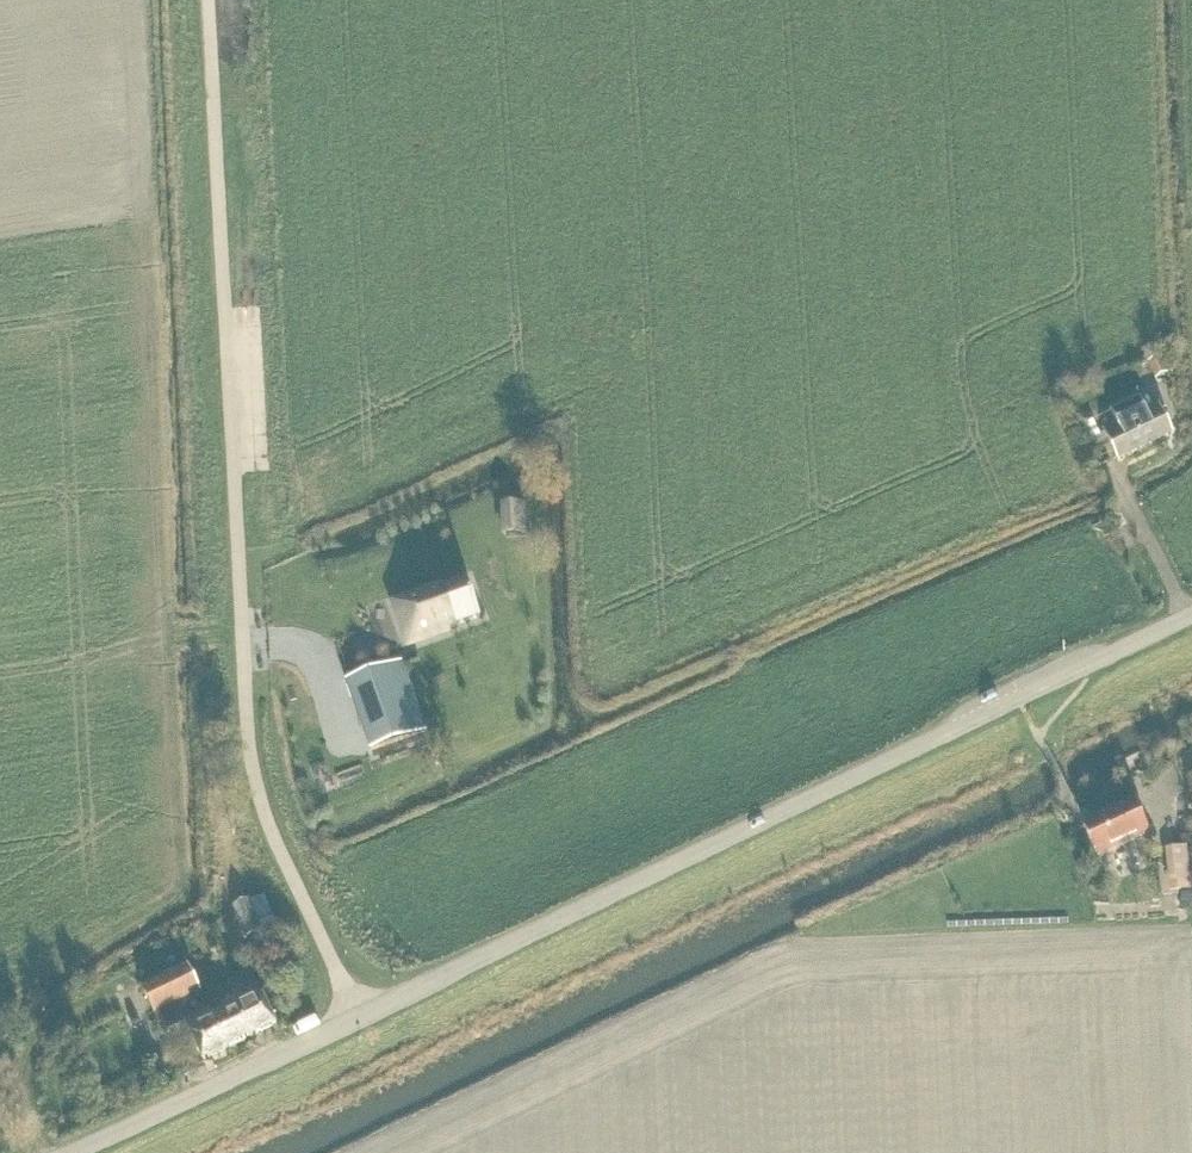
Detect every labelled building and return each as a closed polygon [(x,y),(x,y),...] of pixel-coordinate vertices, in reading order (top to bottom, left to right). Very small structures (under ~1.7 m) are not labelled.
[(1161,358),(1147,364),(1155,381),(1168,375),(1161,358)] [(1117,461),(1172,435),(1160,411),(1159,411),(1156,404),(1144,410),(1139,399),(1110,413),(1115,424),(1102,430),(1117,461)] [(529,534),(528,501),(503,501),(504,535),(529,534)] [(459,632),(455,626),(480,617),(467,582),(442,590),(441,584),(389,602),(406,651),(459,632)] [(368,650),(391,643),(386,627),(363,634),(368,650)] [(426,734),(401,663),(346,681),(372,753),(426,734)] [(1098,857),(1147,834),(1133,804),(1084,827),(1098,857)] [(1169,846),(1171,892),(1191,891),(1191,845),(1169,846)] [(252,900),(233,908),(245,941),(264,932),(261,924),(274,919),(265,896),(252,901),(252,900)] [(208,1011),(185,965),(171,936),(142,951),(156,980),(140,988),(156,1020),(158,1019),(165,1032),(184,1023),(203,1061),(228,1049),(209,1010),(208,1011)] [(276,1025),(258,988),(257,988),(250,972),(227,983),(234,999),(234,1000),(236,1004),(252,1037),(276,1025)] [(228,1049),(252,1037),(236,1004),(222,1011),(220,1005),(209,1010),(228,1049)]
